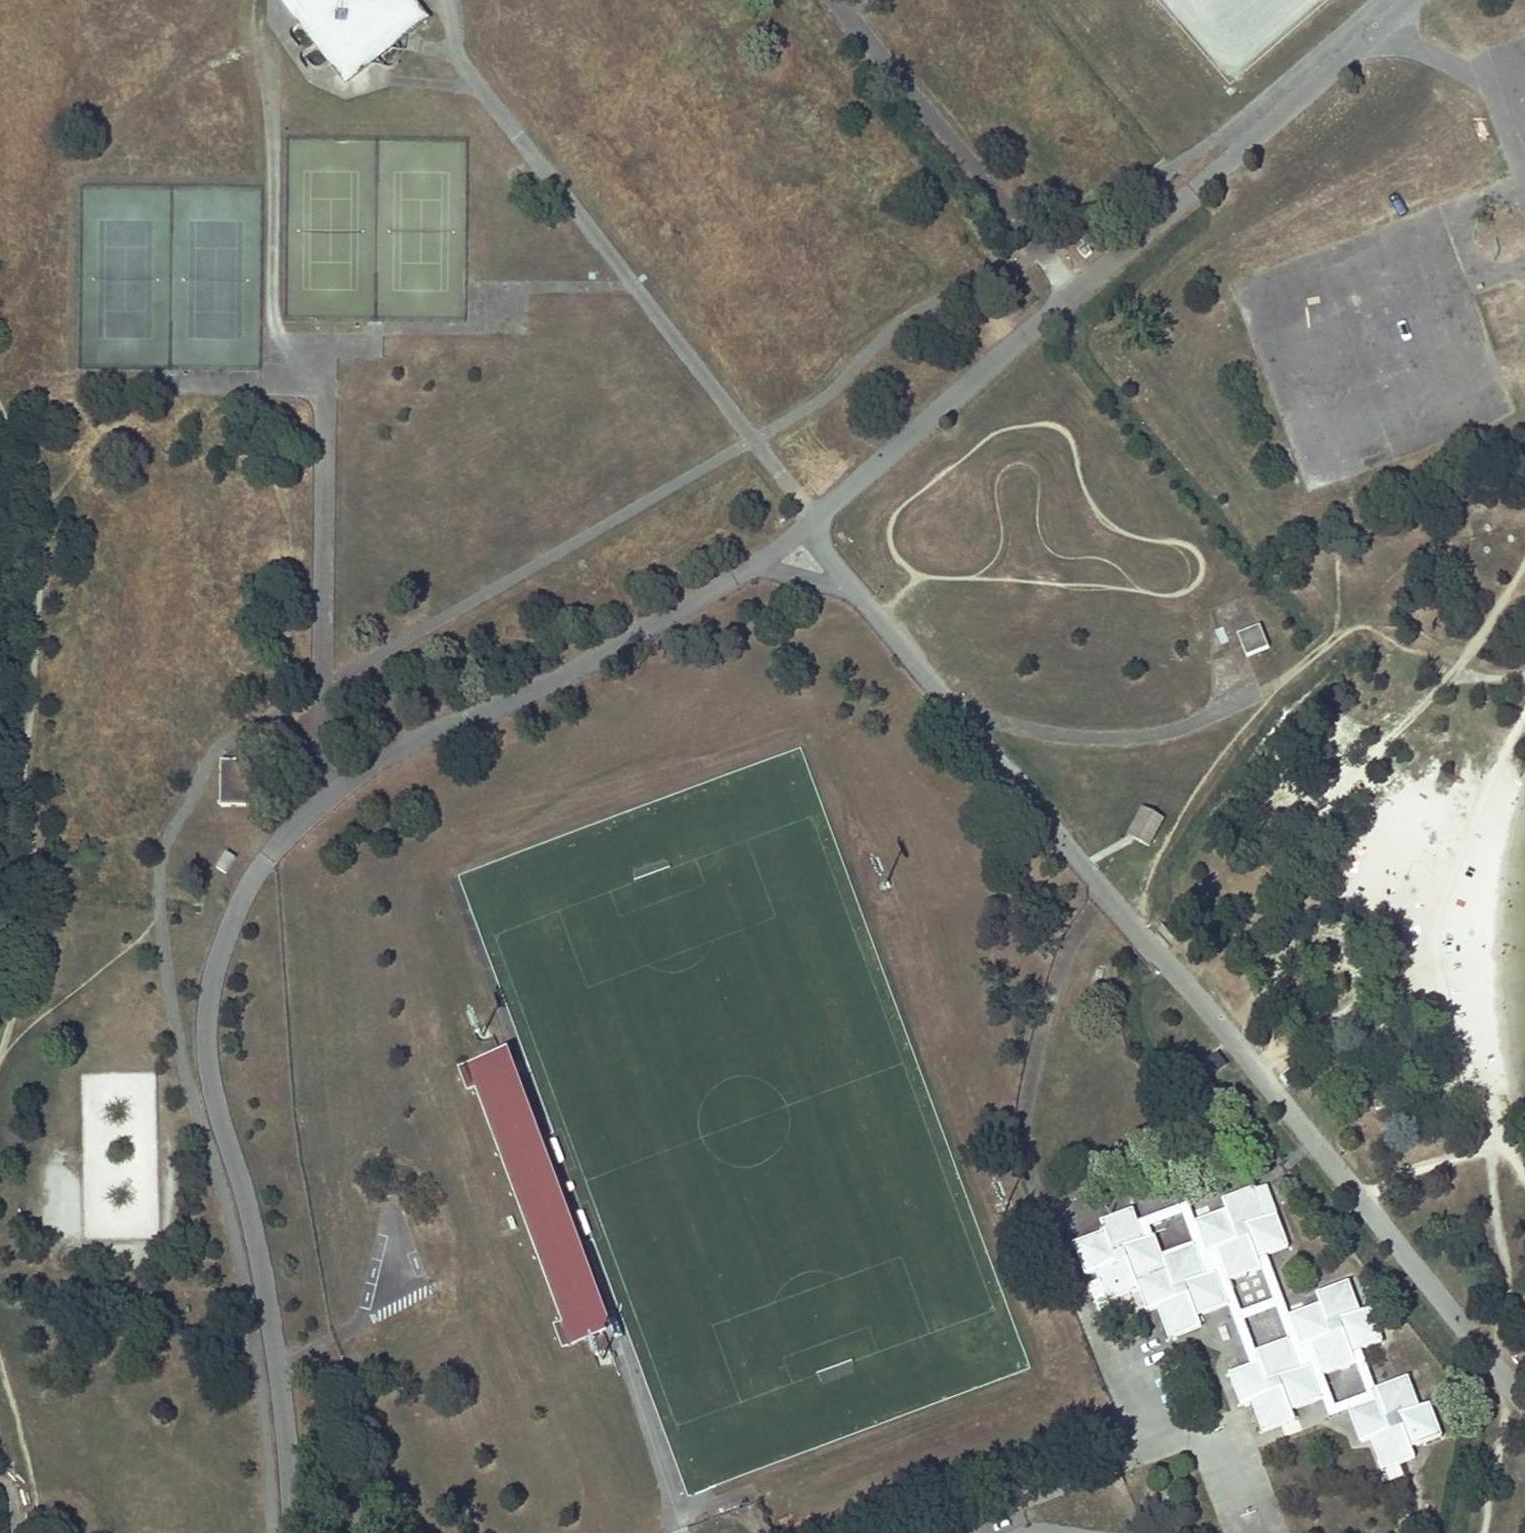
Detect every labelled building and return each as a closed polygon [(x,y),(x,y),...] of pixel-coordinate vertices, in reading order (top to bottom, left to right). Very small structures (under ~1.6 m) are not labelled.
[(411,0),(289,0),(347,74),(423,16),(411,0)] [(1267,648),(1259,628),(1239,636),(1248,656),(1267,648)] [(258,762),(240,761),(222,761),(222,805),(258,805),(258,762)] [(1160,817),(1141,808),(1130,830),(1134,832),(1149,839),(1160,817)] [(228,851),(217,867),(226,873),(237,857),(228,851)] [(1210,1037),(1193,1051),(1217,1079),(1234,1065),(1210,1037)] [(557,1323),(561,1332),(564,1342),(611,1325),(508,1051),(459,1069),(467,1090),(478,1086),(565,1320),(557,1323)] [(83,1237),(98,1238),(101,1139),(86,1139),(83,1237)] [(1287,1243),(1281,1228),(1276,1212),(1267,1215),(1256,1184),(1224,1196),(1227,1204),(1197,1215),(1210,1251),(1219,1248),(1230,1276),(1261,1265),(1257,1254),(1268,1250),(1287,1243)] [(1190,1196),(1136,1215),(1143,1235),(1155,1231),(1152,1225),(1183,1213),(1193,1241),(1204,1271),(1215,1267),(1228,1301),(1250,1360),(1260,1356),(1256,1346),(1244,1313),(1240,1304),(1230,1276),(1219,1248),(1210,1251),(1197,1215),(1190,1196)] [(1199,1319),(1197,1312),(1228,1301),(1215,1267),(1204,1271),(1193,1241),(1163,1252),(1155,1231),(1143,1235),(1136,1215),(1133,1207),(1101,1219),(1104,1227),(1077,1237),(1088,1268),(1096,1266),(1107,1296),(1139,1285),(1147,1308),(1160,1303),(1170,1329),(1199,1319)] [(1268,1250),(1257,1254),(1261,1265),(1271,1291),(1275,1301),(1287,1335),(1298,1367),(1309,1363),(1328,1413),(1348,1407),(1380,1393),(1377,1386),(1360,1346),(1351,1349),(1355,1357),(1366,1386),(1334,1397),(1323,1368),(1312,1339),(1303,1343),(1291,1310),(1268,1250)] [(1319,1292),(1321,1299),(1291,1310),(1303,1343),(1312,1339),(1323,1368),(1355,1357),(1351,1349),(1360,1346),(1383,1337),(1371,1305),(1360,1309),(1349,1281),(1319,1292)] [(1244,1313),(1275,1301),(1271,1291),(1240,1304),(1244,1313)] [(1292,1412),(1289,1403),(1319,1392),(1309,1363),(1298,1367),(1287,1335),(1256,1346),(1260,1356),(1250,1360),(1228,1367),(1240,1401),(1250,1398),(1259,1423),(1292,1412)] [(1366,1386),(1355,1357),(1323,1368),(1334,1397),(1366,1386)] [(1442,1433),(1435,1417),(1428,1401),(1420,1404),(1407,1374),(1377,1386),(1380,1393),(1348,1407),(1362,1439),(1370,1436),(1382,1465),(1412,1452),(1409,1447),(1442,1433)]
